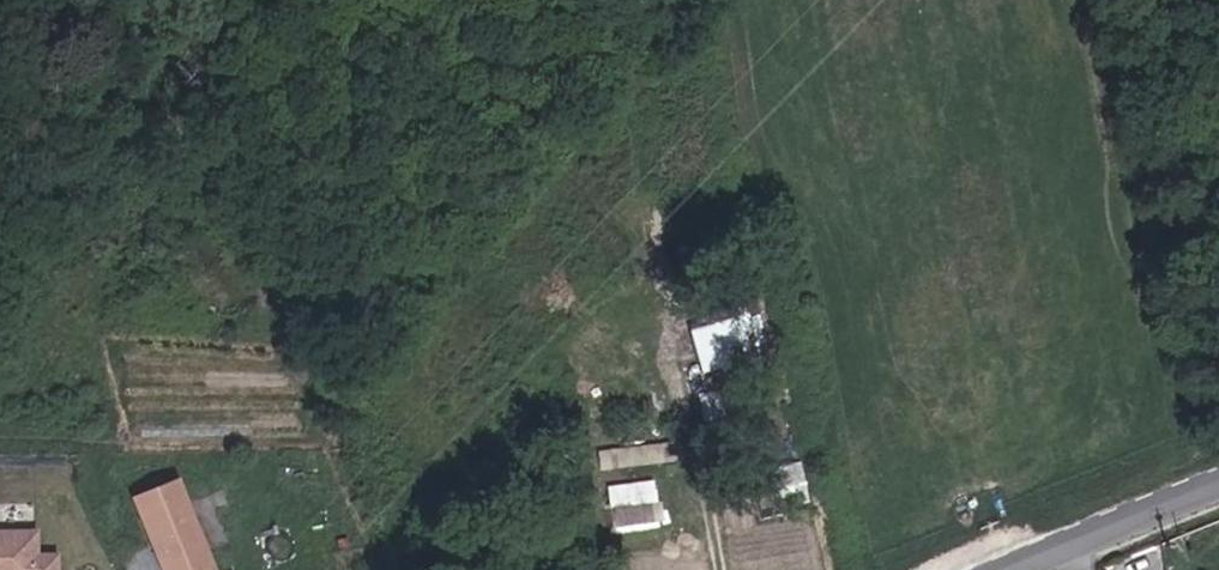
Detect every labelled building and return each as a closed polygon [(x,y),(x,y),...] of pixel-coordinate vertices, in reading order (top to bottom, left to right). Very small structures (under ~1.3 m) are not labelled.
[(779,373),(771,330),(767,310),(724,318),(728,339),(743,336),(751,379),(779,373)] [(135,492),(161,569),(218,569),(188,475),(135,492)] [(660,523),(656,478),(605,483),(609,527),(660,523)] [(62,549),(42,549),(42,526),(0,526),(0,569),(62,569),(62,549)]
